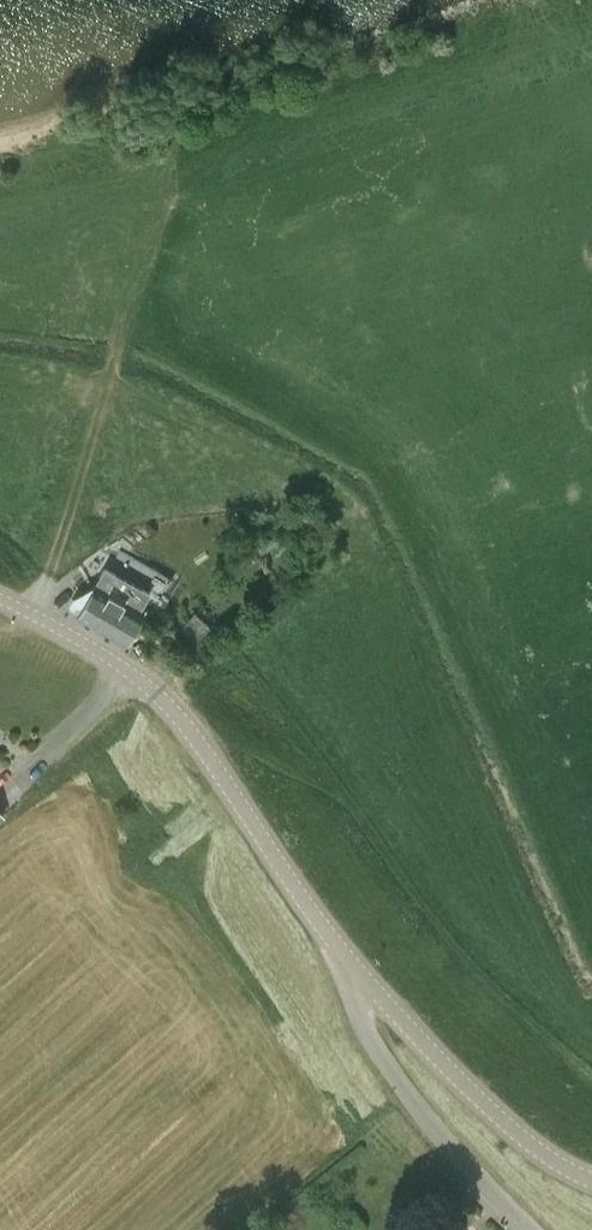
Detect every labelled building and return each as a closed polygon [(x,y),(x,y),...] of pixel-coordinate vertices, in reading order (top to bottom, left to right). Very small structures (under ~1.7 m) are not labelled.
[(146,592),(132,585),(104,569),(79,613),(127,640),(142,613),(136,610),(146,592)] [(216,630),(194,611),(180,626),(202,646),(216,630)]
